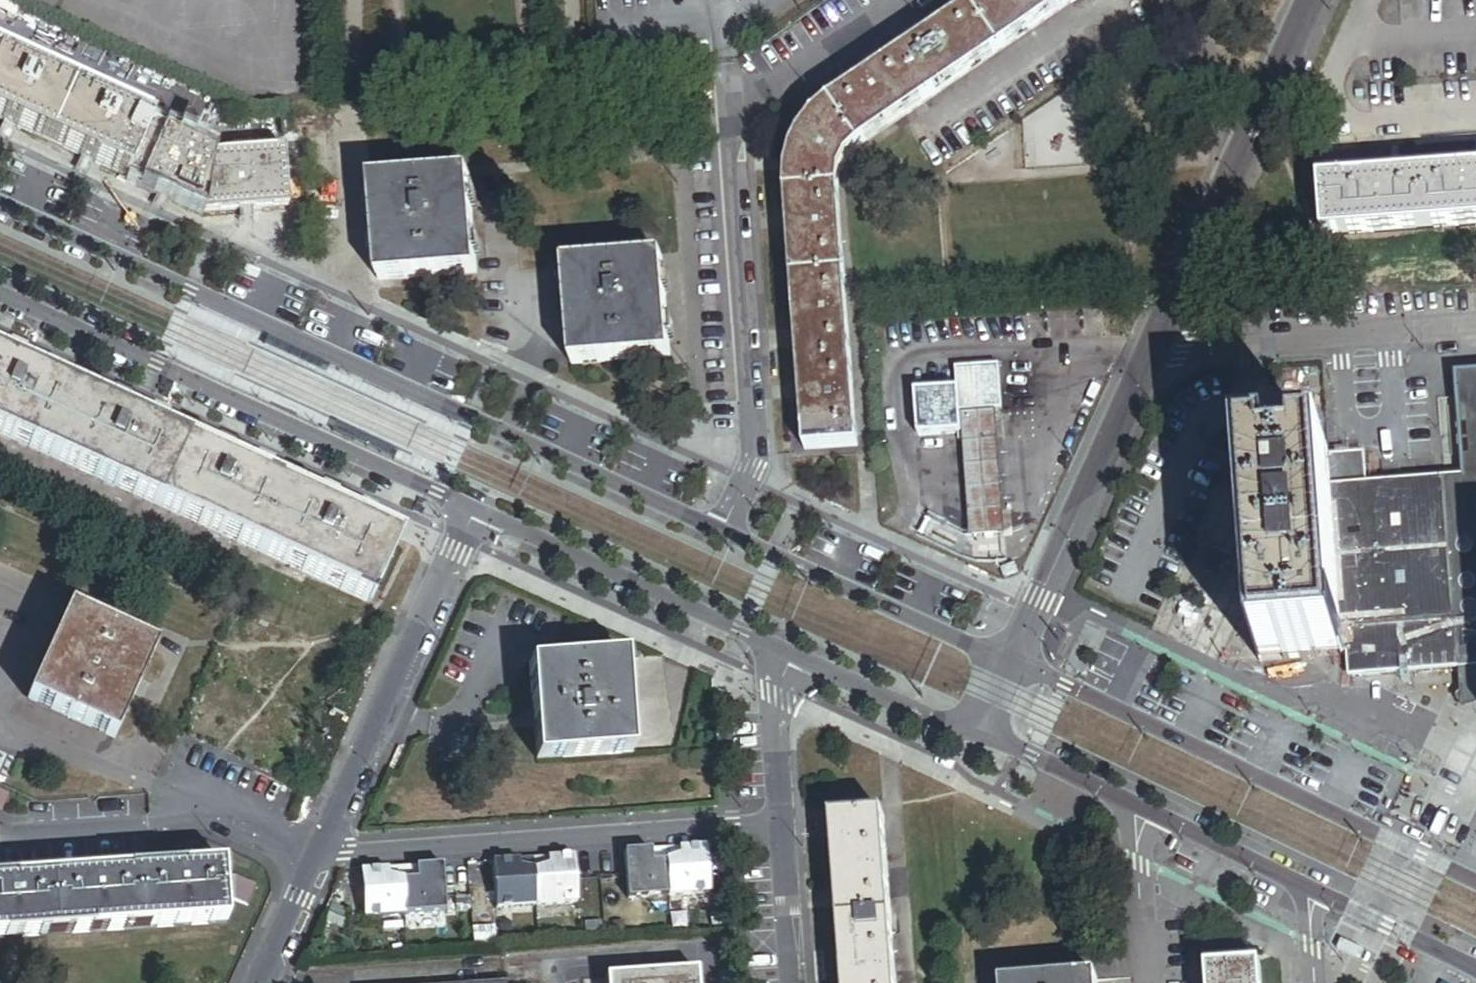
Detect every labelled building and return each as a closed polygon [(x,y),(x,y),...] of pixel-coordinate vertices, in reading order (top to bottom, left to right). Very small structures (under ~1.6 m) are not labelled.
[(805,451),(857,447),(839,193),(839,186),(840,180),(843,170),(848,162),(852,157),(859,150),(1082,0),(988,0),(825,111),(811,123),(803,135),(794,150),(789,165),(787,177),(786,193),(805,451)] [(0,59),(0,123),(202,216),(283,209),(279,150),(209,155),(0,59)] [(1320,185),(1324,237),(1475,226),(1475,174),(1320,185)] [(373,189),(381,284),(476,276),(469,181),(373,189)] [(567,271),(574,367),(670,360),(663,265),(567,271)] [(0,360),(0,439),(369,606),(399,542),(0,360)] [(959,394),(915,397),(919,442),(964,439),(962,417),(990,414),(1003,414),(999,371),(957,374),(959,394)] [(1343,657),(1352,656),(1354,678),(1475,669),(1475,376),(1458,377),(1457,378),(1459,412),(1468,411),(1473,477),(1469,481),(1464,481),(1367,488),(1365,456),(1329,459),(1343,657)] [(1468,411),(1459,412),(1464,481),(1469,481),(1473,477),(1468,411)] [(990,414),(962,417),(964,439),(971,538),(1000,536),(990,414)] [(1329,459),(1329,454),(1299,456),(1300,468),(1277,470),(1276,458),(1247,460),(1261,662),(1343,657),(1329,459)] [(68,614),(28,701),(113,740),(153,652),(68,614)] [(532,668),(539,761),(631,754),(624,661),(532,668)] [(1463,696),(1461,695),(1459,696),(1457,697),(1457,699),(1457,701),(1459,703),(1461,703),(1463,703),(1464,701),(1465,699),(1464,697),(1463,696)] [(844,982),(897,982),(885,818),(832,822),(844,982)] [(680,863),(666,864),(668,897),(708,895),(705,848),(679,850),(680,863)] [(679,850),(665,851),(666,864),(680,863),(679,850)] [(665,851),(650,852),(651,865),(666,864),(665,851)] [(650,852),(624,854),(628,900),(668,897),(666,864),(651,865),(650,852)] [(548,872),(534,873),(536,906),(576,904),(573,857),(547,859),(548,872)] [(547,859),(533,860),(534,873),(548,872),(547,859)] [(533,860),(519,861),(520,874),(534,873),(533,860)] [(519,861),(493,863),(496,909),(536,906),(534,873),(520,874),(519,861)] [(416,882),(402,883),(404,916),(445,913),(442,867),(415,869),(416,882)] [(226,923),(222,868),(0,883),(0,939),(226,923)] [(415,869),(401,870),(402,883),(416,882),(415,869)] [(401,870),(387,871),(388,884),(402,883),(401,870)] [(387,871),(361,872),(364,919),(404,916),(402,883),(388,884),(387,871)] [(1261,971),(1209,975),(1210,982),(1262,982),(1261,971)] [(607,982),(697,982),(696,974),(606,981),(607,982)]
